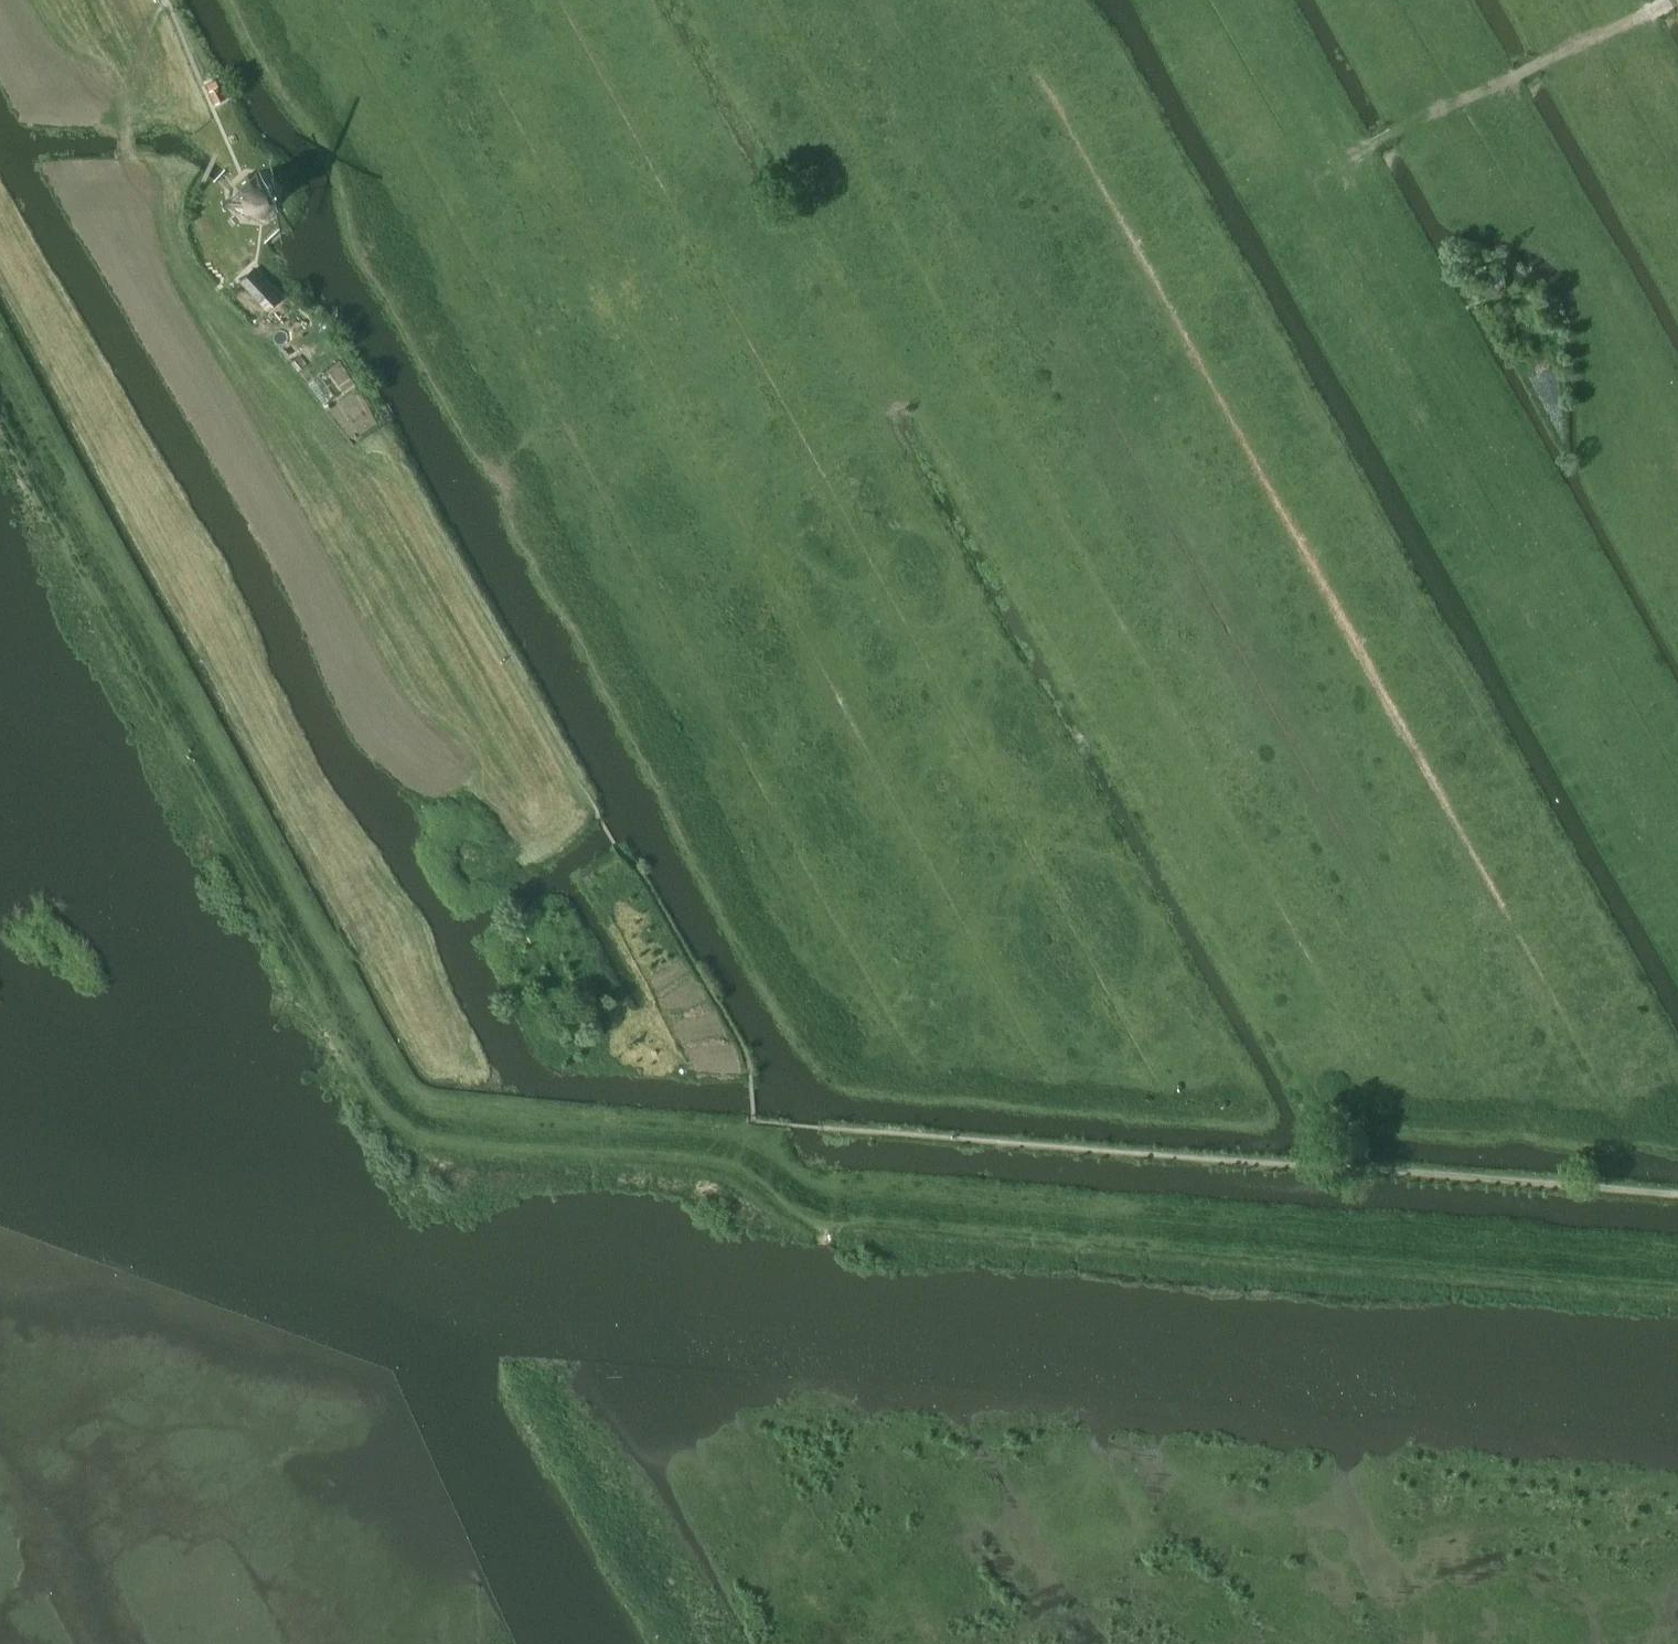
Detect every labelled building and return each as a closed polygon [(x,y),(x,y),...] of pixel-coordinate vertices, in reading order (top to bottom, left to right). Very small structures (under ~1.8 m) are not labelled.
[(210,90),(208,91),(215,104),(225,99),(219,86),(210,90)] [(235,199),(234,203),(244,215),(261,217),(262,216),(267,221),(276,213),(272,208),(273,207),(274,191),(264,178),(248,177),(236,187),(236,188),(235,188),(229,193),(235,199)] [(1486,264),(1474,266),(1476,276),(1487,275),(1486,264)] [(273,289),(253,268),(238,282),(258,303),(273,289)] [(687,1069),(679,1069),(679,1079),(688,1079),(687,1069)]
